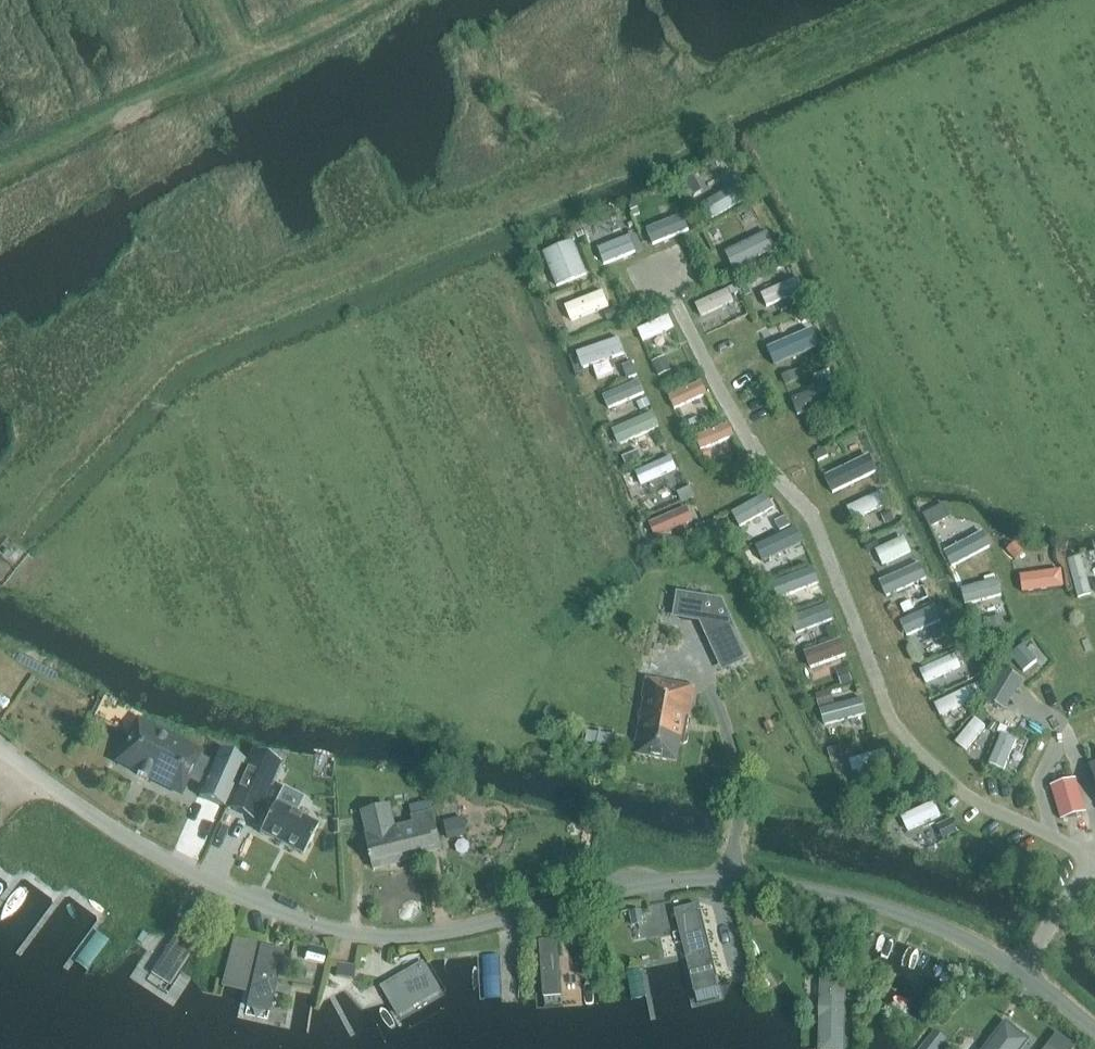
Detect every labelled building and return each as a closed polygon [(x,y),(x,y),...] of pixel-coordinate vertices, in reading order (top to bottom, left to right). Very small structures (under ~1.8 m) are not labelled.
[(691,197),(703,190),(694,174),(682,180),(691,197)] [(712,220),(750,198),(741,182),(703,204),(712,220)] [(631,215),(639,212),(636,203),(628,207),(631,215)] [(653,245),(689,231),(682,214),(646,229),(653,245)] [(578,243),(587,239),(582,228),(573,231),(578,243)] [(733,270),(776,250),(767,232),(724,252),(733,270)] [(604,265),(635,252),(629,236),(598,249),(604,265)] [(557,288),(587,275),(573,241),(543,253),(557,288)] [(770,266),(777,263),(772,253),(765,257),(770,266)] [(769,308),(807,292),(801,277),(763,294),(769,308)] [(752,295),(747,283),(741,286),(746,298),(752,295)] [(700,317),(733,302),(728,289),(695,304),(700,317)] [(571,322),(609,307),(603,292),(565,307),(571,322)] [(737,320),(746,316),(741,304),(732,308),(737,320)] [(614,309),(604,313),(607,322),(617,318),(614,309)] [(643,342),(674,328),(668,316),(637,330),(643,342)] [(778,365),(822,346),(815,330),(771,349),(778,365)] [(774,344),(770,333),(763,336),(767,347),(774,344)] [(582,367),(627,359),(624,341),(579,349),(582,367)] [(670,371),(665,359),(653,364),(658,376),(670,371)] [(631,363),(622,367),(627,380),(637,376),(631,363)] [(793,381),(790,372),(781,375),(784,384),(793,381)] [(675,410),(707,395),(701,382),(669,397),(675,410)] [(798,416),(839,400),(832,384),(791,400),(798,416)] [(608,411),(640,397),(635,385),(603,399),(608,411)] [(650,407),(648,400),(638,404),(641,410),(650,407)] [(615,447),(656,429),(650,414),(608,431),(615,447)] [(701,428),(696,418),(686,423),(691,433),(701,428)] [(700,450),(733,437),(728,424),(695,437),(700,450)] [(828,457),(824,448),(814,453),(818,462),(828,457)] [(638,450),(622,457),(626,465),(641,458),(638,450)] [(702,454),(704,461),(711,458),(709,451),(702,454)] [(835,494),(880,472),(872,455),(826,477),(835,494)] [(653,507),(672,498),(666,484),(682,477),(672,456),(637,473),(653,507)] [(677,493),(682,504),(694,498),(690,487),(677,493)] [(852,520),(887,504),(882,491),(846,508),(852,520)] [(747,543),(770,515),(760,507),(737,535),(747,543)] [(687,525),(692,522),(686,508),(648,523),(654,537),(676,528),(678,533),(689,529),(687,525)] [(935,528),(945,523),(938,510),(928,515),(935,528)] [(880,515),(885,525),(895,521),(890,511),(880,515)] [(775,523),(780,532),(789,527),(784,517),(775,523)] [(704,523),(696,527),(700,537),(708,534),(704,523)] [(952,568),(989,549),(981,534),(945,554),(952,568)] [(867,553),(879,547),(875,538),(863,544),(867,553)] [(879,565),(911,550),(905,538),(873,553),(879,565)] [(1014,543),(1006,551),(1015,560),(1023,553),(1014,543)] [(1086,554),(1089,563),(1094,561),(1094,552),(1086,554)] [(1077,592),(1091,588),(1082,557),(1068,561),(1077,592)] [(887,597),(925,579),(919,567),(881,584),(887,597)] [(1021,594),(1063,588),(1061,569),(1019,575),(1021,594)] [(775,601),(814,583),(808,571),(769,589),(775,601)] [(826,600),(820,586),(808,590),(814,604),(826,600)] [(699,622),(706,638),(734,625),(722,599),(689,594),(684,620),(699,622)] [(910,601),(900,606),(904,614),(914,609),(910,601)] [(906,636),(940,621),(934,606),(900,621),(906,636)] [(789,635),(829,622),(825,609),(785,622),(789,635)] [(1002,616),(988,620),(991,630),(1004,626),(1002,616)] [(961,644),(955,632),(942,638),(947,650),(961,644)] [(1027,643),(1041,661),(1049,655),(1035,637),(1027,643)] [(812,664),(843,652),(838,640),(807,652),(812,664)] [(1025,672),(1037,662),(1024,645),(1011,655),(1025,672)] [(960,663),(968,660),(963,648),(955,651),(960,663)] [(836,671),(841,687),(852,683),(847,668),(836,671)] [(985,698),(1005,710),(1022,679),(1003,668),(985,698)] [(693,689),(645,680),(631,754),(674,763),(678,746),(682,747),(693,689)] [(970,690),(975,696),(976,698),(983,693),(978,686),(977,685),(970,690)] [(819,709),(834,705),(830,691),(815,695),(819,709)] [(127,727),(133,707),(105,699),(99,718),(127,727)] [(830,721),(864,712),(860,699),(827,708),(830,721)] [(770,722),(763,725),(767,733),(774,730),(770,722)] [(138,723),(119,760),(139,770),(137,774),(147,780),(149,775),(179,791),(185,779),(202,788),(199,796),(224,807),(244,761),(220,749),(214,762),(138,723)] [(994,734),(998,727),(992,723),(988,729),(994,734)] [(970,758),(983,729),(974,725),(960,753),(970,758)] [(1000,725),(997,732),(1005,736),(1008,729),(1000,725)] [(1002,772),(1014,740),(1001,735),(989,767),(1002,772)] [(839,746),(826,750),(830,759),(842,755),(839,746)] [(853,773),(889,761),(885,749),(849,760),(853,773)] [(255,752),(230,807),(256,819),(281,763),(255,752)] [(1073,778),(1051,785),(1061,819),(1084,812),(1073,778)] [(301,853),(316,824),(273,802),(258,831),(301,853)] [(424,841),(436,838),(431,812),(412,816),(413,824),(394,828),(389,808),(363,813),(368,834),(366,834),(367,840),(370,855),(368,855),(369,861),(371,860),(373,866),(427,854),(424,841)] [(229,841),(236,818),(225,815),(218,838),(229,841)] [(936,826),(942,839),(958,832),(951,819),(936,826)] [(444,825),(447,838),(463,835),(460,821),(444,825)] [(698,903),(674,909),(698,1005),(722,999),(698,903)] [(641,910),(629,912),(631,927),(643,925),(641,910)] [(808,915),(793,918),(796,931),(811,928),(808,915)] [(195,940),(177,929),(146,981),(164,991),(195,940)] [(147,935),(142,932),(137,941),(141,944),(147,935)] [(540,941),(544,1006),(562,1005),(559,940),(540,941)] [(283,946),(263,941),(249,1004),(269,1009),(283,946)] [(305,957),(324,961),(326,950),(308,946),(305,957)] [(422,960),(380,986),(400,1017),(442,991),(422,960)] [(338,964),(336,977),(352,979),(354,966),(338,964)] [(846,977),(821,976),(820,1048),(845,1048),(846,977)] [(982,1048),(1024,1048),(1033,1037),(1006,1017),(982,1048)] [(1076,1047),(1057,1033),(1055,1035),(1044,1048),(1074,1048),(1076,1047)]
